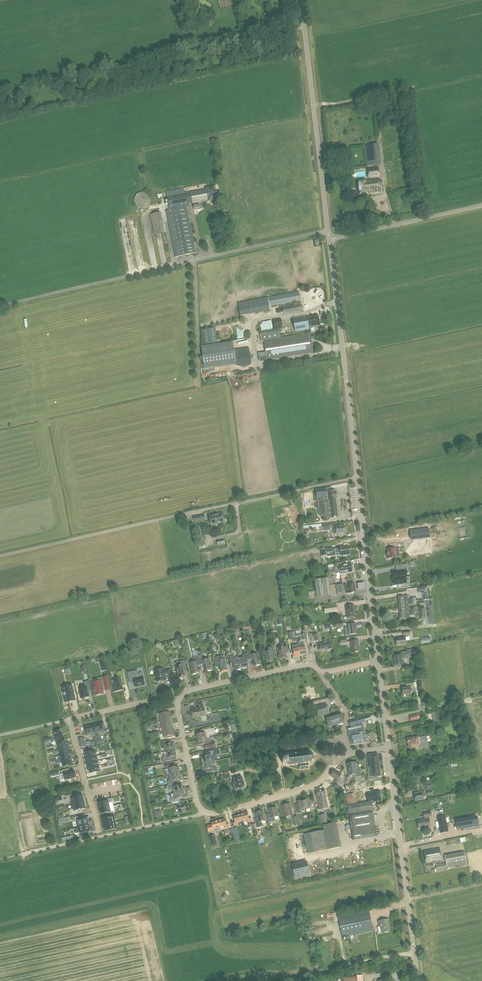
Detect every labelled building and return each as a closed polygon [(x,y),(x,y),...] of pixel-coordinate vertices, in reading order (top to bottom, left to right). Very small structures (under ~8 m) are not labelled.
[(31,91),(40,89),(38,82),(29,84),(31,91)] [(381,164),(379,144),(364,146),(367,166),(381,164)] [(378,167),(367,168),(368,173),(369,179),(380,177),(379,173),(378,167)] [(381,191),(379,179),(366,180),(358,181),(360,194),(367,193),(381,191)] [(217,196),(216,191),(215,187),(206,189),(208,201),(218,200),(217,196)] [(193,203),(194,209),(200,207),(199,204),(208,201),(206,189),(185,193),(183,189),(166,192),(167,197),(169,209),(169,210),(166,210),(175,257),(196,253),(187,206),(189,206),(189,204),(193,203)] [(141,209),(143,209),(146,208),(147,207),(149,206),(150,204),(151,202),(151,199),(150,197),(149,196),(148,194),(146,193),(144,192),(141,192),(139,193),(138,194),(136,195),(135,197),(134,199),(134,201),(135,203),(136,205),(137,207),(139,208),(141,209)] [(160,213),(151,215),(154,234),(164,232),(160,213)] [(150,233),(144,234),(148,259),(155,258),(150,233)] [(270,310),(269,306),(300,301),(298,292),(248,302),(250,314),(270,310)] [(301,311),(300,305),(300,304),(283,308),(282,308),(283,311),(284,315),(301,312),(301,311)] [(308,318),(307,316),(293,318),(295,332),(304,331),(308,330),(309,329),(309,328),(309,327),(308,318)] [(318,316),(308,318),(309,327),(320,326),(318,316)] [(282,327),(281,319),(273,320),(274,328),(282,327)] [(309,333),(309,329),(308,330),(304,331),(305,334),(283,337),(280,338),(279,329),(260,332),(261,341),(264,341),(267,360),(283,357),(313,353),(310,333),(309,333)] [(236,365),(245,367),(251,363),(249,348),(234,350),(236,365)] [(214,362),(200,365),(201,371),(216,368),(214,362)] [(338,517),(336,499),(337,499),(336,491),(335,491),(331,491),(330,488),(326,489),(326,488),(316,489),(317,498),(319,515),(323,515),(324,518),(331,517),(332,518),(338,517)] [(304,506),(306,512),(312,510),(309,496),(307,496),(306,493),(302,494),(303,499),(305,506),(304,506)] [(225,522),(223,518),(210,521),(211,525),(212,528),(217,527),(216,524),(225,522)] [(333,526),(334,534),(337,534),(345,533),(345,526),(343,526),(343,525),(336,526),(333,526)] [(199,540),(200,546),(205,546),(203,539),(205,539),(202,526),(197,528),(199,540)] [(425,529),(418,530),(419,540),(425,539),(431,538),(429,528),(425,529)] [(338,553),(341,553),(341,555),(349,554),(348,546),(340,547),(337,548),(338,553)] [(386,552),(387,554),(387,559),(397,557),(396,549),(387,549),(388,552),(386,552)] [(335,572),(341,571),(341,573),(352,571),(351,564),(340,566),(339,563),(333,564),(335,572)] [(392,577),(392,578),(406,576),(405,570),(406,570),(406,565),(400,566),(401,570),(392,571),(393,577),(392,577)] [(406,576),(392,578),(393,585),(405,583),(405,577),(406,577),(406,576)] [(337,595),(335,584),(333,585),(331,585),(330,585),(329,578),(322,578),(323,584),(322,584),(321,579),(315,579),(317,598),(324,597),(331,596),(337,595)] [(335,584),(337,595),(345,594),(343,583),(335,584)] [(354,584),(348,585),(349,587),(346,587),(347,593),(356,592),(354,584)] [(424,600),(428,600),(428,598),(427,594),(426,587),(418,588),(419,593),(423,593),(424,599),(424,600)] [(354,605),(346,606),(347,618),(355,617),(354,605)] [(349,634),(357,633),(356,624),(348,625),(348,627),(344,627),(345,635),(349,635),(349,634)] [(293,642),(297,641),(296,633),(295,633),(295,631),(288,633),(289,640),(293,639),(293,642)] [(330,641),(327,642),(326,639),(322,640),(323,643),(320,644),(317,644),(319,651),(321,650),(321,651),(332,648),(330,641)] [(350,641),(352,652),(359,651),(358,640),(350,641)] [(299,647),(300,655),(301,655),(306,654),(304,645),(304,643),(300,643),(300,641),(297,641),(299,647)] [(283,644),(281,644),(281,648),(277,648),(280,659),(283,658),(287,657),(285,652),(288,652),(286,643),(283,644)] [(264,652),(267,663),(273,661),(272,657),(275,656),(273,647),(268,648),(268,651),(264,652)] [(402,664),(402,659),(404,658),(404,659),(410,658),(409,651),(403,652),(401,653),(401,655),(394,656),(393,657),(393,659),(394,659),(395,665),(402,664)] [(248,653),(250,661),(252,661),(253,666),(260,664),(258,654),(254,655),(253,652),(250,652),(248,653)] [(250,661),(248,653),(243,654),(244,657),(239,658),(241,668),(248,667),(246,662),(250,661)] [(202,655),(198,656),(200,661),(201,667),(203,666),(204,666),(205,671),(212,670),(209,659),(204,660),(203,657),(202,657),(202,655)] [(225,659),(224,655),(214,657),(214,658),(216,667),(219,666),(220,671),(227,670),(225,659)] [(201,667),(200,661),(198,656),(195,656),(193,657),(194,662),(190,663),(192,673),(192,674),(196,673),(199,672),(198,667),(201,667)] [(235,670),(241,668),(239,658),(234,659),(233,656),(229,657),(231,666),(234,665),(235,670)] [(177,673),(178,677),(179,677),(180,678),(181,678),(182,678),(182,677),(182,676),(185,676),(184,673),(184,671),(187,670),(185,661),(179,662),(178,661),(176,662),(175,663),(176,667),(177,673)] [(171,676),(170,669),(163,671),(163,669),(155,670),(157,682),(161,681),(161,682),(164,682),(164,680),(165,680),(164,676),(166,676),(166,677),(171,676)] [(125,682),(123,671),(120,671),(121,675),(118,676),(119,678),(114,679),(115,684),(113,685),(114,691),(123,690),(122,683),(125,682)] [(145,685),(142,672),(133,674),(132,671),(127,672),(128,679),(133,678),(135,687),(145,685)] [(93,683),(95,696),(104,694),(103,691),(106,690),(105,688),(106,688),(105,685),(109,685),(107,677),(102,678),(103,678),(103,681),(93,683)] [(79,688),(81,699),(89,697),(88,692),(89,691),(91,690),(89,681),(83,682),(85,687),(79,688)] [(415,691),(414,683),(408,684),(408,687),(407,688),(402,688),(403,694),(411,693),(411,691),(415,691)] [(72,685),(61,687),(63,693),(65,702),(75,700),(72,685)] [(191,710),(193,718),(206,715),(204,708),(203,702),(196,703),(197,709),(191,710)] [(326,703),(315,707),(318,717),(329,714),(326,703)] [(341,713),(333,715),(326,717),(329,727),(336,725),(343,723),(341,713)] [(365,721),(364,717),(349,721),(351,728),(356,727),(355,726),(358,726),(362,725),(362,723),(365,722),(365,721)] [(97,723),(99,735),(105,734),(105,732),(106,731),(105,728),(105,727),(104,727),(104,726),(105,726),(104,725),(104,726),(104,723),(102,723),(101,722),(101,723),(100,723),(100,722),(100,723),(99,723),(98,723),(97,724),(97,723)] [(99,735),(97,723),(96,723),(96,724),(95,723),(95,724),(94,724),(93,724),(93,725),(91,725),(90,725),(91,725),(90,725),(92,734),(98,733),(99,735)] [(92,734),(90,725),(89,725),(88,725),(87,726),(87,725),(87,726),(86,726),(86,727),(84,727),(85,730),(84,730),(85,730),(85,732),(86,736),(92,734)] [(363,730),(362,725),(358,726),(355,726),(356,727),(351,728),(347,729),(352,745),(366,742),(364,729),(363,730)] [(206,738),(209,738),(209,736),(214,734),(215,732),(214,728),(211,728),(204,730),(204,733),(196,735),(197,740),(206,738)] [(56,739),(64,737),(61,730),(53,732),(54,732),(55,739),(56,739)] [(426,743),(425,736),(417,737),(408,739),(409,748),(410,751),(415,750),(415,748),(418,747),(418,746),(419,746),(420,749),(428,747),(428,743),(426,743)] [(56,745),(58,745),(58,744),(66,743),(64,737),(56,739),(55,739),(57,745),(56,745)] [(210,743),(209,738),(206,738),(197,740),(198,745),(201,745),(204,744),(205,748),(205,750),(215,748),(214,742),(210,743)] [(166,751),(175,750),(174,743),(168,745),(167,742),(161,743),(162,749),(165,748),(166,751)] [(176,756),(175,750),(166,751),(167,755),(163,755),(164,758),(163,758),(163,762),(171,760),(170,757),(176,756)] [(202,764),(212,762),(216,761),(215,755),(220,754),(219,750),(203,753),(204,757),(201,757),(202,764)] [(288,765),(290,765),(291,765),(291,764),(295,764),(295,765),(296,765),(295,764),(299,763),(299,764),(300,764),(300,770),(309,769),(308,762),(310,762),(311,763),(312,763),(311,762),(313,759),(314,760),(315,759),(313,759),(313,755),(314,755),(313,754),(312,755),(310,753),(310,751),(309,752),(307,753),(307,751),(306,751),(306,753),(303,753),(302,752),(301,752),(302,753),(298,753),(298,752),(297,753),(294,754),(294,753),(293,753),(293,754),(289,754),(288,754),(287,755),(287,757),(281,757),(282,764),(288,763),(288,765)] [(378,779),(378,776),(380,776),(382,776),(382,775),(381,770),(380,770),(378,754),(369,755),(370,766),(367,766),(368,775),(369,780),(374,780),(374,779),(378,779)] [(72,758),(62,760),(62,759),(58,760),(59,762),(62,761),(63,767),(73,765),(72,764),(73,764),(73,763),(72,763),(72,762),(72,761),(72,760),(72,759),(71,759),(71,758),(72,758)] [(213,768),(212,762),(202,764),(203,770),(205,770),(210,769),(210,772),(217,771),(217,767),(213,768)] [(356,767),(356,762),(351,763),(353,775),(354,777),(355,777),(355,783),(360,782),(359,776),(361,776),(360,766),(356,767)] [(165,765),(165,769),(168,768),(170,775),(180,773),(178,766),(176,767),(173,767),(173,764),(171,764),(165,765)] [(76,778),(74,771),(68,772),(67,769),(61,770),(62,774),(63,774),(65,780),(76,778)] [(344,784),(340,781),(342,779),(339,777),(341,775),(341,774),(334,770),(331,776),(335,779),(334,782),(338,785),(341,787),(342,787),(344,784)] [(175,780),(179,779),(181,779),(180,773),(170,775),(171,781),(168,781),(169,785),(175,784),(175,780)] [(241,788),(241,789),(242,789),(245,788),(245,787),(242,777),(234,779),(234,781),(232,782),(233,786),(235,785),(236,789),(241,788)] [(347,794),(345,794),(347,804),(356,802),(354,790),(376,786),(375,780),(369,781),(366,781),(353,783),(353,784),(345,786),(347,794)] [(174,793),(185,791),(185,790),(184,789),(183,789),(182,785),(176,787),(175,784),(169,785),(167,786),(168,789),(169,788),(170,791),(173,790),(174,793)] [(326,794),(325,789),(316,792),(317,796),(320,810),(328,808),(325,794),(326,794)] [(185,792),(185,791),(174,793),(175,797),(171,797),(172,800),(171,800),(171,803),(179,801),(178,798),(185,797),(184,793),(185,793),(185,792)] [(371,801),(371,802),(374,801),(381,800),(380,791),(379,791),(372,792),(366,793),(368,802),(371,801)] [(426,796),(425,792),(422,792),(419,793),(414,794),(415,800),(423,799),(423,797),(426,796)] [(83,799),(83,796),(73,798),(72,795),(66,796),(67,800),(69,801),(72,800),(73,805),(70,805),(73,805),(85,802),(84,798),(83,799)] [(112,798),(107,799),(108,801),(99,803),(100,808),(109,806),(109,803),(113,802),(112,798)] [(304,800),(306,808),(310,807),(310,810),(315,809),(314,803),(310,804),(310,801),(309,798),(304,800)] [(300,810),(306,808),(304,800),(298,801),(298,804),(299,807),(296,808),(298,814),(301,813),(300,810)] [(373,810),(371,802),(371,801),(368,802),(347,805),(348,813),(349,813),(373,810)] [(76,811),(85,809),(85,806),(86,806),(85,802),(73,805),(70,805),(73,805),(74,809),(71,809),(69,812),(70,815),(77,814),(76,811)] [(180,805),(179,802),(172,804),(173,807),(178,806),(179,813),(190,811),(188,803),(185,804),(180,805)] [(283,805),(282,806),(283,808),(286,817),(293,815),(290,804),(283,805)] [(276,807),(269,809),(270,814),(267,815),(269,823),(276,821),(275,817),(278,816),(276,807)] [(349,813),(353,840),(377,836),(373,810),(349,813)] [(254,819),(256,828),(263,826),(262,821),(265,821),(263,811),(256,813),(257,819),(254,819)] [(423,813),(425,819),(417,820),(419,829),(422,828),(422,829),(423,830),(425,830),(425,829),(425,828),(431,827),(429,818),(429,817),(432,816),(431,812),(423,813)] [(247,813),(240,815),(242,821),(247,820),(247,822),(252,821),(251,817),(248,817),(247,813)] [(326,814),(319,816),(321,824),(327,822),(326,814)] [(242,821),(240,815),(233,817),(235,821),(233,822),(234,826),(238,825),(238,822),(242,821)] [(76,821),(78,827),(89,825),(87,818),(83,819),(82,816),(74,818),(75,821),(76,821)] [(114,816),(115,816),(103,818),(104,824),(115,822),(114,816)] [(445,816),(438,817),(441,833),(448,831),(445,816)] [(477,818),(461,821),(462,827),(462,829),(466,828),(476,826),(479,826),(479,825),(478,825),(477,818)] [(225,819),(218,821),(220,827),(224,826),(225,829),(230,828),(228,823),(226,824),(225,819)] [(220,827),(218,821),(211,823),(212,828),(211,828),(212,832),(216,831),(221,830),(220,827)] [(118,828),(116,828),(115,822),(104,824),(106,831),(118,828)] [(337,822),(323,825),(324,830),(328,850),(342,847),(337,822)] [(89,825),(78,827),(79,833),(80,833),(81,837),(88,835),(87,832),(90,831),(89,825)] [(324,830),(310,832),(314,852),(328,850),(324,830)] [(310,832),(304,834),(308,853),(314,852),(310,832)] [(215,835),(209,837),(212,847),(218,845),(215,835)] [(424,851),(426,862),(441,859),(439,848),(424,851)] [(467,864),(465,852),(445,855),(446,863),(447,868),(467,864)] [(447,870),(447,868),(446,863),(436,865),(437,872),(447,870)] [(297,864),(292,866),(295,879),(301,878),(297,864)] [(369,909),(338,916),(342,937),(374,931),(369,909)] [(389,924),(388,919),(378,921),(379,926),(380,926),(382,932),(390,931),(388,924),(389,924)] [(395,928),(402,927),(401,920),(393,921),(395,928)]
